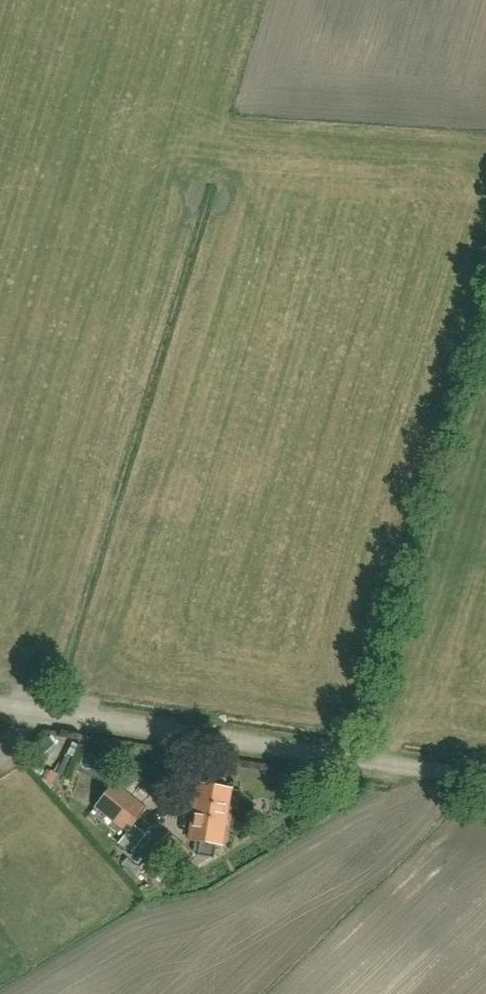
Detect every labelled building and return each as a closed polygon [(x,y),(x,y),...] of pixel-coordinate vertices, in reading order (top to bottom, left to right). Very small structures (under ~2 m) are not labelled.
[(126,832),(145,810),(113,785),(94,807),(126,832)] [(199,785),(190,841),(221,846),(230,790),(199,785)] [(124,842),(135,854),(153,838),(143,826),(124,842)] [(153,851),(177,870),(192,852),(168,832),(153,851)]
